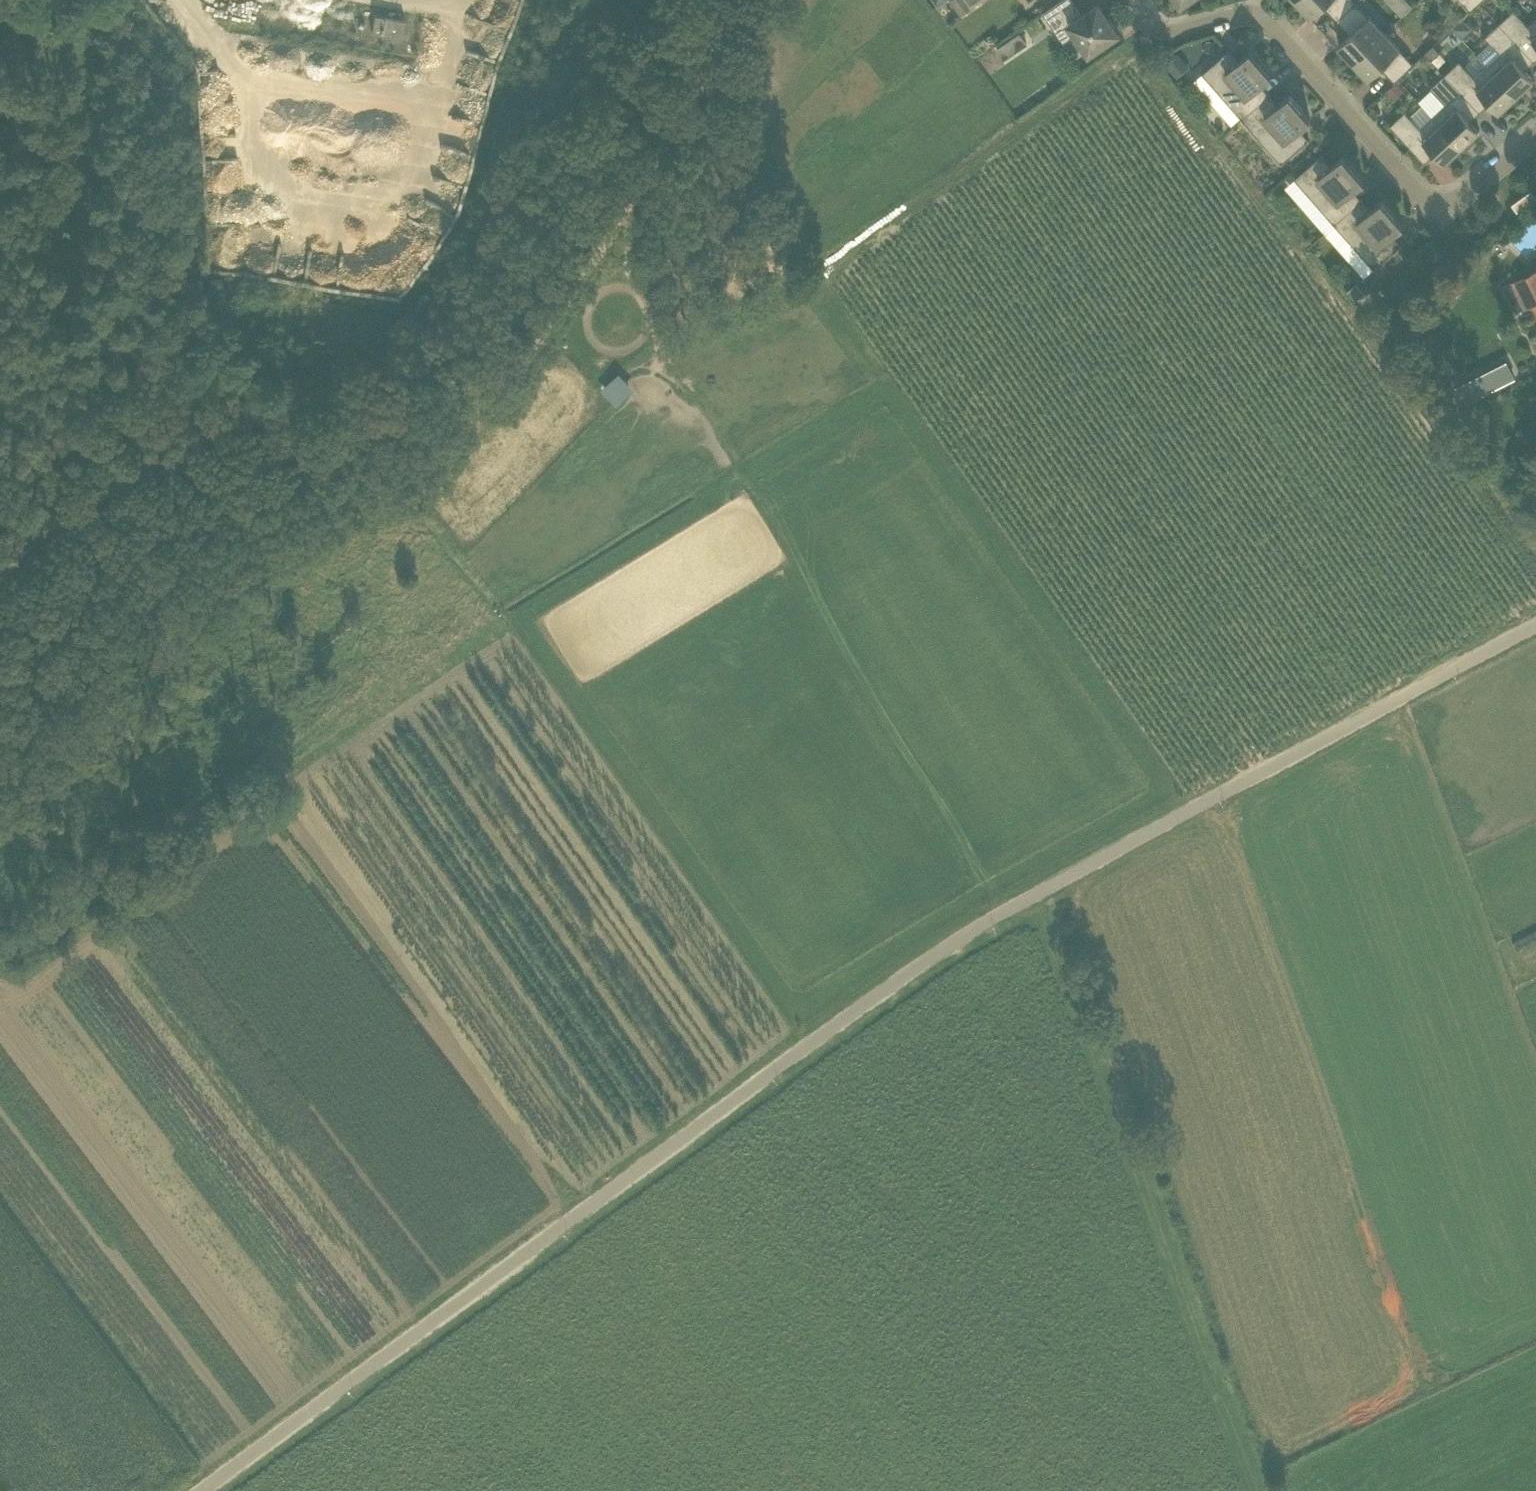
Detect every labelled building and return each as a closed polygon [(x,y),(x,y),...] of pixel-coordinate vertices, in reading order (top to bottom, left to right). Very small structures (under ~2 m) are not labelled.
[(971,0),(952,0),(962,14),(975,5),(974,4),(971,0)] [(1083,13),(1073,0),(1060,0),(1043,11),(1064,41),(1076,33),(1090,52),(1119,32),(1099,2),(1083,13)] [(1312,15),(1324,5),(1338,19),(1357,1),(1356,0),(1298,0),(1312,15)] [(1413,4),(1410,0),(1390,0),(1402,14),(1413,4)] [(1472,10),(1483,0),(1462,0),(1472,10)] [(1339,44),(1354,60),(1385,31),(1357,1),(1338,19),(1351,34),(1339,44)] [(1500,22),(1534,59),(1535,58),(1535,17),(1529,24),(1514,8),(1500,22)] [(375,13),(372,31),(402,37),(405,19),(375,13)] [(1463,36),(1473,27),(1464,18),(1455,27),(1463,36)] [(1500,51),(1487,63),(1516,94),(1534,78),(1525,68),(1534,59),(1500,22),(1485,36),(1500,51)] [(1385,31),(1354,60),(1369,77),(1381,66),(1395,81),(1414,63),(1385,31)] [(1014,53),(1006,41),(996,47),(1004,59),(1014,53)] [(1433,58),(1440,52),(1441,52),(1434,44),(1425,52),(1432,59),(1433,58)] [(1203,72),(1243,117),(1266,97),(1257,87),(1272,74),(1251,50),(1240,59),(1231,48),(1203,72)] [(1191,65),(1179,52),(1166,63),(1178,76),(1191,65)] [(1516,94),(1487,63),(1474,75),(1460,59),(1445,73),(1480,110),(1490,102),(1499,111),(1516,94)] [(1445,102),(1433,114),(1462,145),(1480,128),(1471,119),(1480,110),(1445,73),(1430,87),(1445,102)] [(1396,97),(1404,89),(1396,81),(1387,89),(1396,97)] [(1266,97),(1243,117),(1282,162),(1310,138),(1309,137),(1305,141),(1296,131),(1311,118),(1290,94),(1275,107),(1266,97)] [(1462,145),(1433,114),(1423,103),(1410,115),(1406,110),(1390,124),(1425,161),(1435,152),(1444,162),(1462,145)] [(1296,178),(1335,223),(1358,202),(1349,192),(1364,179),(1343,155),(1328,168),(1320,158),(1324,155),(1296,178)] [(1358,202),(1335,223),(1375,267),(1402,244),(1392,232),(1403,223),(1382,200),(1367,213),(1358,202)] [(1522,275),(1511,281),(1524,307),(1532,304),(1535,301),(1535,269),(1522,275)] [(1356,299),(1365,291),(1357,282),(1348,289),(1356,299)] [(1448,388),(1455,402),(1506,375),(1499,360),(1471,374),(1472,376),(1448,388)] [(614,403),(631,387),(616,370),(599,386),(614,403)]
